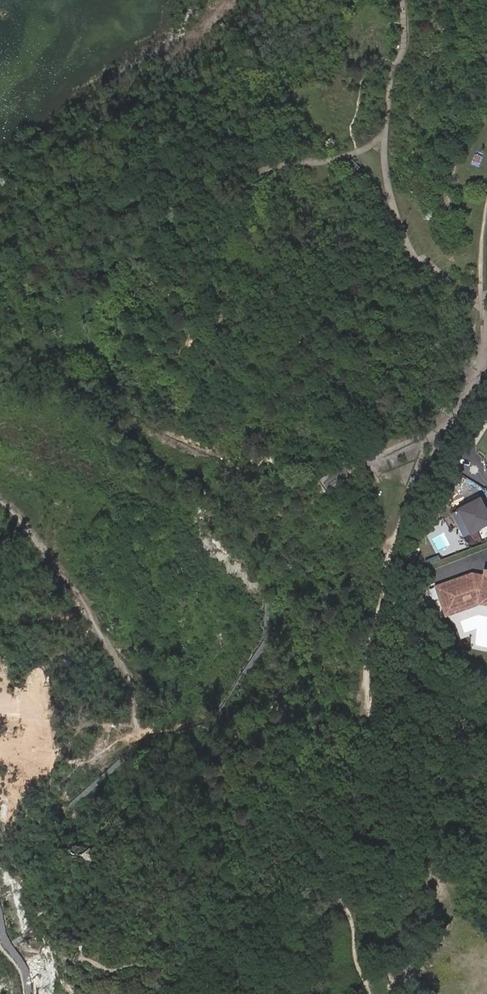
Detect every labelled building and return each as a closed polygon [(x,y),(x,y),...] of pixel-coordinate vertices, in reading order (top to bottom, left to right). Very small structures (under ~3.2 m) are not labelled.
[(451,396),(444,392),(439,401),(446,404),(451,396)] [(465,454),(460,463),(466,467),(472,457),(465,454)] [(466,467),(486,479),(486,466),(472,457),(466,467)] [(458,510),(459,511),(481,503),(479,499),(458,510)] [(464,535),(470,532),(470,533),(486,524),(486,503),(481,503),(459,511),(453,514),(464,535)] [(457,600),(456,598),(466,594),(468,602),(480,598),(486,599),(486,571),(485,573),(484,576),(472,574),(436,586),(443,605),(457,600)] [(443,605),(446,615),(480,603),(486,604),(486,599),(480,598),(468,602),(466,594),(456,598),(457,600),(443,605)]
